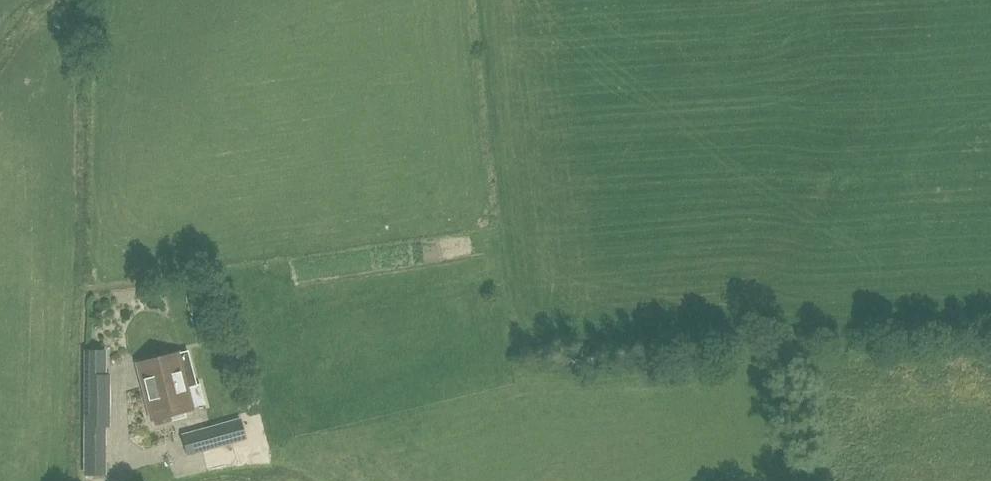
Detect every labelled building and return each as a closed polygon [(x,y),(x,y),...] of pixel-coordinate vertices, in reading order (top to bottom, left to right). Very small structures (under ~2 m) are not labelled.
[(187,388),(197,385),(188,350),(138,363),(152,418),(154,418),(156,423),(171,419),(170,414),(192,408),(187,388)] [(89,427),(109,426),(113,426),(111,374),(87,375),(89,427)] [(240,418),(181,435),(187,456),(246,439),(240,418)]
